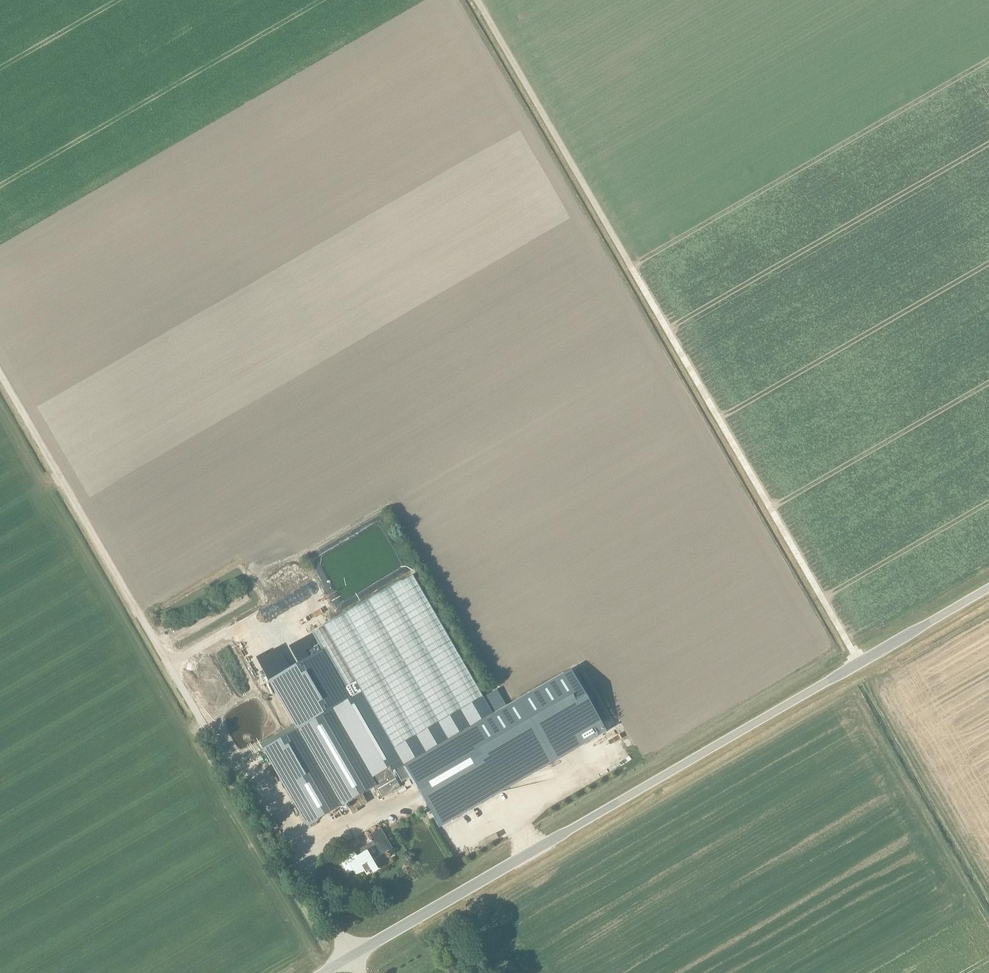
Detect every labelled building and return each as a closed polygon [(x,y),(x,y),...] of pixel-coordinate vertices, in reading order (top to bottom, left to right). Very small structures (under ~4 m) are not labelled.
[(492,714),(411,576),(311,634),(322,653),(349,700),(391,772),(394,771),(492,714)] [(339,581),(331,585),(336,596),(340,594),(338,588),(341,587),(339,581)] [(274,593),(271,584),(264,586),(267,595),(274,593)] [(279,591),(282,600),(290,597),(288,593),(298,589),(296,585),(279,591)] [(269,683),(297,730),(328,712),(349,700),(322,653),(269,683)] [(265,656),(251,671),(262,681),(281,660),(276,654),(270,660),(265,656)] [(492,715),(394,771),(395,772),(401,783),(410,778),(439,828),(502,792),(497,784),(579,736),(585,745),(606,732),(571,671),(493,716),(492,715)] [(382,798),(400,787),(391,772),(349,700),(328,712),(373,788),(375,792),(378,790),(382,798)] [(262,750),(306,826),(373,788),(328,712),(297,730),(262,750)] [(374,859),(392,849),(380,830),(367,838),(370,843),(345,857),(356,876),(364,871),(367,876),(380,869),(374,859)]
